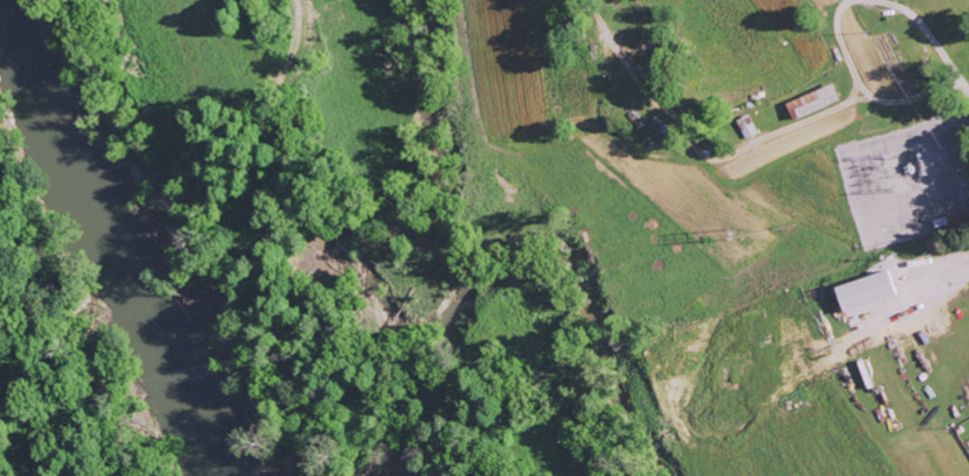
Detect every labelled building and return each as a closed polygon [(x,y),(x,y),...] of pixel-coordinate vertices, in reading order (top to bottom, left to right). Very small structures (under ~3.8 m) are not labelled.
[(791,120),(838,101),(831,84),(784,103),(791,120)] [(744,139),(756,133),(747,114),(736,120),(744,139)] [(832,287),(840,312),(893,295),(885,270),(832,287)]
